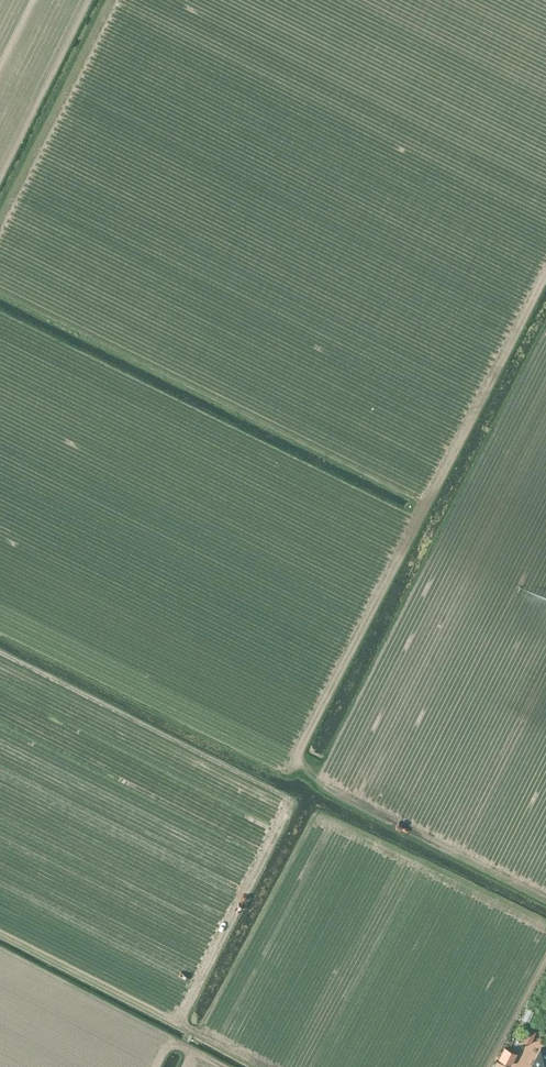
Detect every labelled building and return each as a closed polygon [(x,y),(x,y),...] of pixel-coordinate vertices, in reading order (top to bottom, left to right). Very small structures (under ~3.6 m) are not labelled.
[(526,1024),(519,1037),(531,1043),(537,1030),(530,1026),(526,1024)] [(530,1066),(545,1066),(545,1049),(541,1047),(530,1066)]
